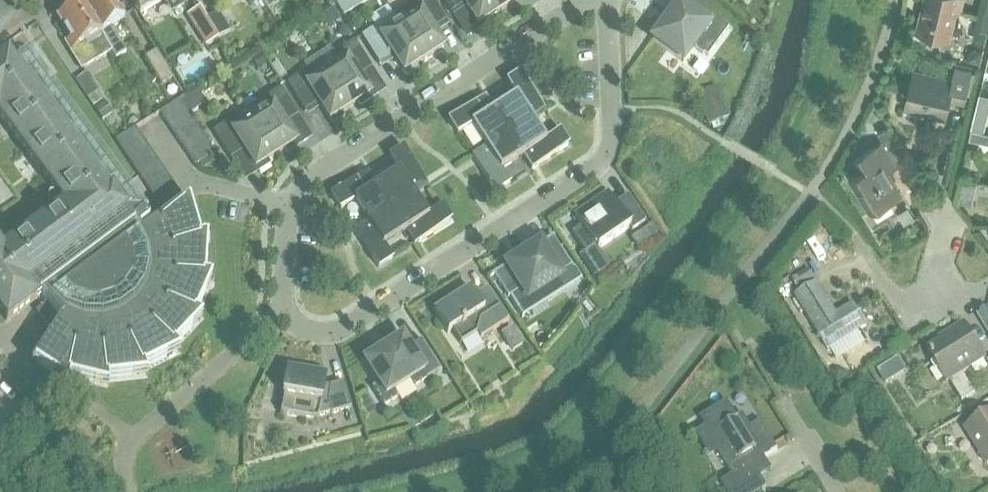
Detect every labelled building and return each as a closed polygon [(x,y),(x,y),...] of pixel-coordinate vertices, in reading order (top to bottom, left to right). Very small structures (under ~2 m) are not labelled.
[(111,51),(115,59),(125,52),(111,28),(123,20),(111,0),(88,0),(82,4),(111,51)] [(138,14),(161,0),(130,0),(138,14)] [(183,6),(179,0),(167,0),(173,12),(183,6)] [(278,4),(275,0),(261,0),(267,10),(278,4)] [(335,4),(342,15),(359,5),(357,0),(341,0),(335,4)] [(423,61),(443,48),(432,30),(445,21),(432,0),(418,0),(406,8),(412,17),(400,24),(423,61)] [(452,17),(466,8),(480,30),(492,22),(489,18),(497,13),(489,0),(441,0),(452,17)] [(497,13),(517,0),(489,0),(497,13)] [(962,0),(924,0),(916,32),(949,40),(957,9),(960,10),(962,0)] [(987,31),(987,0),(980,0),(973,28),(987,31)] [(68,12),(56,19),(69,41),(65,43),(81,69),(111,51),(82,4),(79,5),(75,3),(68,7),(68,12)] [(678,3),(651,39),(683,62),(693,47),(706,57),(726,29),(713,19),(708,25),(678,3)] [(335,8),(320,17),(328,29),(342,19),(335,8)] [(217,40),(206,21),(199,10),(187,17),(205,47),(217,40)] [(218,13),(206,21),(217,40),(230,32),(218,13)] [(423,61),(400,24),(394,15),(361,37),(378,65),(392,56),(406,77),(418,70),(415,66),(423,61)] [(326,72),(349,108),(357,103),(360,107),(372,99),(358,78),(371,69),(354,41),(332,55),(338,64),(326,72)] [(968,52),(966,61),(979,64),(982,51),(974,49),(968,52)] [(160,86),(172,79),(156,51),(144,58),(160,86)] [(259,55),(251,60),(258,71),(266,66),(259,55)] [(308,71),(286,85),(304,112),(318,103),(332,125),(344,118),(341,113),(349,108),(326,72),(321,64),(316,57),(304,65),(308,71)] [(21,310),(40,296),(46,304),(34,312),(36,314),(56,327),(30,366),(31,367),(34,363),(54,377),(56,372),(69,375),(67,382),(68,382),(69,378),(93,384),(93,379),(106,377),(107,384),(108,384),(107,380),(132,377),(130,373),(142,367),(145,373),(146,373),(144,369),(166,358),(162,355),(172,345),(177,350),(178,349),(174,346),(191,328),(187,326),(192,314),(199,317),(199,315),(195,314),(205,291),(200,291),(201,277),(208,278),(208,277),(204,277),(206,252),(201,253),(197,241),(204,238),(204,237),(199,239),(192,215),(188,218),(180,207),(186,203),(185,202),(157,223),(149,213),(133,225),(124,212),(124,211),(110,192),(107,194),(7,58),(0,63),(0,118),(54,191),(50,195),(48,194),(45,209),(47,210),(51,215),(0,253),(0,314),(6,321),(21,310)] [(963,101),(971,70),(955,67),(953,78),(913,69),(904,108),(944,118),(949,98),(963,101)] [(515,96),(494,110),(493,110),(508,133),(531,118),(531,119),(545,110),(521,73),(506,83),(515,96)] [(84,74),(75,80),(87,99),(93,107),(102,101),(84,74)] [(252,119),(275,156),(283,150),(286,154),(298,147),(284,125),(297,116),(280,89),(258,103),(264,112),(252,119)] [(197,91),(181,102),(189,115),(206,104),(197,91)] [(493,110),(494,110),(485,96),(448,120),(457,135),(471,126),(485,147),(485,148),(508,133),(493,110)] [(728,117),(720,99),(703,107),(710,124),(728,117)] [(167,126),(187,112),(179,101),(159,114),(167,126)] [(106,102),(96,109),(108,126),(118,119),(106,102)] [(187,112),(167,126),(174,136),(194,123),(187,112)] [(976,112),(972,128),(984,131),(987,114),(976,112)] [(275,156),(252,119),(240,127),(234,118),(212,132),(230,160),(244,151),(258,173),(269,165),(267,161),(275,156)] [(531,118),(508,133),(523,156),(522,156),(531,170),(568,146),(558,132),(545,140),(531,119),(531,118)] [(200,133),(194,123),(174,136),(181,146),(200,133)] [(888,170),(908,157),(888,125),(878,131),(884,139),(854,158),(861,169),(850,176),(870,210),(901,190),(888,170)] [(122,152),(141,138),(135,128),(115,142),(122,152)] [(969,139),(981,142),(983,132),(971,130),(969,139)] [(207,143),(200,133),(181,146),(188,156),(207,143)] [(485,148),(485,147),(471,156),(495,193),(509,184),(501,170),(522,156),(523,156),(508,133),(485,148)] [(148,148),(141,138),(122,152),(128,161),(148,148)] [(207,143),(188,156),(194,166),(214,153),(207,143)] [(155,158),(148,148),(128,161),(135,171),(155,158)] [(397,172),(376,185),(391,208),(413,194),(414,194),(427,186),(404,149),(389,158),(397,172)] [(155,158),(135,171),(142,181),(162,168),(155,158)] [(168,178),(162,168),(142,181),(149,191),(168,178)] [(376,185),(368,172),(331,195),(340,210),(354,201),(367,223),(368,223),(391,208),(376,185)] [(168,178),(149,191),(159,206),(178,192),(168,178)] [(961,191),(959,202),(972,204),(974,194),(961,191)] [(413,194),(391,208),(405,231),(405,232),(413,245),(450,222),(441,207),(427,216),(414,194),(413,194)] [(581,227),(571,233),(584,253),(579,257),(591,276),(607,265),(597,250),(629,228),(631,231),(645,222),(627,195),(614,204),(607,194),(574,217),(581,227)] [(368,223),(367,223),(354,231),(377,268),(392,259),(383,245),(405,232),(405,231),(391,208),(368,223)] [(653,225),(636,236),(643,247),(660,235),(657,232),(653,225)] [(552,237),(487,278),(488,280),(493,277),(507,298),(508,298),(521,318),(523,316),(521,313),(563,286),(577,278),(552,239),(554,238),(552,237)] [(807,270),(790,280),(796,290),(813,279),(807,270)] [(852,304),(842,310),(835,314),(817,282),(794,296),(827,350),(865,327),(852,304)] [(474,296),(470,289),(433,312),(447,334),(451,331),(460,345),(476,334),(480,340),(508,322),(486,288),(474,296)] [(985,310),(976,316),(987,335),(987,308),(985,310)] [(952,336),(927,351),(946,382),(948,380),(961,401),(966,397),(974,393),(962,372),(984,358),(963,324),(949,332),(952,336)] [(511,349),(522,342),(512,327),(501,334),(511,349)] [(409,348),(402,337),(364,361),(378,384),(371,388),(383,407),(397,398),(393,391),(409,381),(413,388),(440,371),(421,340),(409,348)] [(895,364),(880,373),(887,384),(902,375),(895,364)] [(836,369),(829,373),(836,384),(847,378),(844,371),(836,369)] [(317,420),(318,416),(330,413),(331,414),(351,408),(343,383),(329,387),(329,391),(323,390),(326,373),(309,370),(308,375),(286,371),(282,395),(283,396),(280,414),(317,420)] [(699,434),(708,448),(713,445),(732,476),(721,483),(726,491),(736,491),(760,477),(753,465),(777,450),(760,422),(750,428),(742,415),(737,418),(729,404),(716,412),(704,419),(710,428),(699,434)] [(965,428),(987,466),(987,414),(965,428)]
